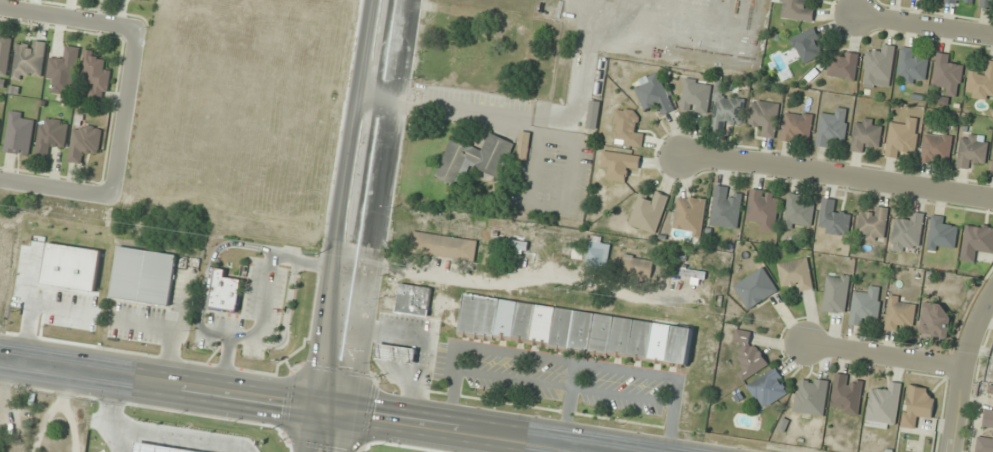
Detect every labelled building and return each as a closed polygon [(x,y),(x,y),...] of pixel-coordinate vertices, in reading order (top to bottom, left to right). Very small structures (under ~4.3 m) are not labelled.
[(783,3),(781,19),(813,21),(814,7),(807,6),(807,0),(774,0),(774,2),(783,3)] [(992,9),(992,0),(981,0),(981,7),(992,9)] [(789,39),(802,64),(828,51),(815,27),(789,39)] [(7,76),(13,38),(1,36),(0,40),(0,75),(7,76)] [(47,42),(30,40),(29,47),(17,45),(13,78),(21,80),(23,72),(43,75),(47,42)] [(867,51),(863,86),(891,89),(896,45),(879,43),(877,52),(867,51)] [(80,47),(63,45),(61,58),(50,57),(47,81),(66,83),(64,94),(75,95),(80,47)] [(897,81),(925,84),(928,59),(918,58),(919,49),(902,47),(897,81)] [(827,71),(849,82),(861,58),(843,49),(837,59),(834,57),(827,71)] [(88,100),(106,103),(112,69),(104,67),(106,54),(86,51),(82,76),(92,78),(88,100)] [(959,97),(963,66),(953,64),(954,54),(937,52),(933,83),(943,84),(941,94),(959,97)] [(990,61),(989,70),(970,68),(967,97),(992,99),(992,61),(990,61)] [(657,107),(660,115),(675,109),(659,72),(633,83),(645,112),(657,107)] [(681,109),(708,113),(712,82),(685,78),(681,109)] [(743,125),(745,97),(715,95),(712,131),(722,132),(723,123),(743,125)] [(601,100),(590,99),(587,128),(598,129),(601,100)] [(758,135),(775,138),(780,104),(752,100),(749,123),(759,125),(758,135)] [(820,115),(817,145),(835,147),(836,139),(846,140),(849,109),(832,107),(831,116),(820,115)] [(642,145),(643,134),(636,134),(637,110),(615,109),(614,144),(642,145)] [(36,115),(10,111),(4,151),(30,155),(36,115)] [(782,140),(810,143),(813,115),(785,112),(782,140)] [(889,124),(886,156),(906,158),(907,151),(915,151),(918,118),(907,117),(906,125),(889,124)] [(881,119),(855,118),(853,151),(868,152),(868,145),(880,145),(881,119)] [(53,158),(53,150),(67,150),(68,120),(39,119),(37,157),(53,158)] [(98,155),(102,128),(74,124),(69,161),(86,163),(87,153),(98,155)] [(528,160),(531,132),(521,131),(518,159),(528,160)] [(953,137),(926,132),(920,161),(947,166),(953,137)] [(483,150),(451,137),(436,177),(458,185),(466,165),(500,178),(514,142),(490,133),(483,150)] [(989,137),(962,133),(957,167),(975,170),(976,161),(985,162),(989,137)] [(627,182),(629,167),(638,168),(640,156),(603,150),(600,167),(609,168),(608,179),(627,182)] [(710,224),(738,229),(743,196),(733,194),(734,188),(716,185),(710,224)] [(780,193),(751,189),(747,219),(757,220),(756,229),(776,232),(780,193)] [(638,195),(629,225),(658,234),(669,195),(653,190),(651,199),(638,195)] [(814,205),(806,205),(807,195),(787,194),(785,228),(812,230),(814,205)] [(707,199),(677,196),(674,230),(703,233),(707,199)] [(849,235),(851,212),(833,210),(834,199),(823,198),(819,232),(849,235)] [(886,240),(886,207),(871,207),(871,214),(859,214),(859,240),(886,240)] [(911,244),(920,245),(924,214),(908,211),(907,220),(896,219),(891,249),(910,252),(911,244)] [(951,227),(950,215),(928,218),(932,251),(947,249),(947,246),(958,245),(956,226),(951,227)] [(974,252),(992,254),(992,225),(966,222),(961,260),(972,261),(974,252)] [(476,260),(479,240),(413,231),(410,252),(476,260)] [(534,257),(534,243),(491,240),(490,254),(534,257)] [(588,266),(609,266),(609,242),(588,242),(588,266)] [(177,254),(118,246),(111,299),(170,307),(177,254)] [(649,277),(653,261),(625,254),(621,269),(649,277)] [(812,283),(808,258),(778,263),(783,289),(812,283)] [(733,286),(749,310),(779,291),(763,266),(733,286)] [(214,267),(226,269),(225,276),(241,278),(237,311),(208,307),(214,267)] [(850,276),(826,273),(822,312),(846,314),(850,276)] [(396,312),(427,318),(433,288),(401,282),(396,312)] [(879,319),(883,287),(865,285),(864,294),(854,293),(850,324),(867,326),(868,318),(879,319)] [(457,335),(462,336),(468,337),(473,338),(480,339),(480,338),(483,339),(483,340),(489,341),(489,340),(493,341),(494,338),(500,298),(464,292),(457,335)] [(885,329),(904,332),(905,323),(914,324),(917,300),(890,295),(885,329)] [(500,298),(517,300),(511,340),(506,339),(506,340),(498,339),(499,338),(494,338),(500,298)] [(517,300),(537,303),(531,343),(524,342),(524,343),(517,342),(517,341),(511,340),(517,300)] [(537,303),(555,306),(549,346),(546,346),(546,347),(540,346),(540,345),(538,344),(538,345),(532,344),(532,343),(531,343),(537,303)] [(951,304),(922,304),(922,336),(951,336),(951,304)] [(555,306),(574,309),(568,352),(548,349),(549,346),(555,306)] [(568,352),(587,355),(593,312),(574,309),(568,352)] [(593,312),(613,315),(607,354),(606,358),(587,355),(593,312)] [(607,354),(614,355),(613,356),(621,357),(621,356),(627,357),(633,318),(613,315),(607,354)] [(633,318),(652,321),(646,360),(641,359),(640,360),(633,359),(633,358),(627,357),(633,318)] [(646,360),(653,361),(653,362),(660,363),(660,362),(666,363),(673,324),(652,321),(646,360)] [(673,324),(692,327),(686,366),(683,366),(683,368),(676,367),(677,365),(675,365),(675,367),(668,366),(669,364),(666,363),(673,324)] [(743,381),(769,366),(747,328),(735,335),(742,347),(735,352),(745,369),(739,373),(743,381)] [(417,349),(378,343),(376,359),(414,364),(417,349)] [(760,409),(791,393),(778,367),(747,384),(760,409)] [(864,377),(835,373),(830,411),(859,415),(864,377)] [(824,416),(830,381),(800,376),(794,411),(824,416)] [(871,388),(865,425),(895,431),(903,383),(892,381),(890,391),(871,388)] [(902,427),(919,429),(920,418),(932,420),(935,398),(928,397),(929,387),(907,384),(902,427)] [(985,409),(983,427),(992,428),(992,410),(985,409)] [(992,438),(978,436),(975,451),(992,451),(992,434),(992,438)]
